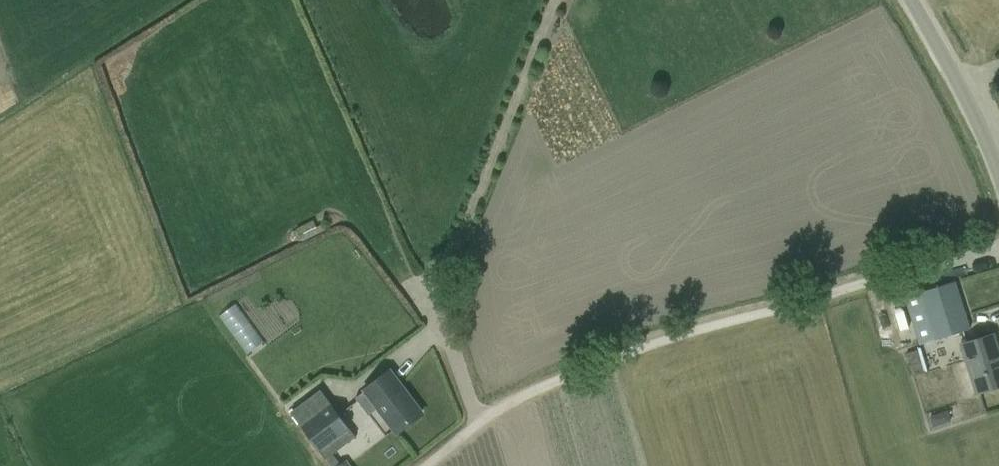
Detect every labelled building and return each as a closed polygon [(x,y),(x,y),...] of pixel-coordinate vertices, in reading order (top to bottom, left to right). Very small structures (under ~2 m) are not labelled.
[(315,228),(313,221),(296,229),(302,242),(328,229),(325,224),(315,228)] [(920,293),(903,298),(918,346),(969,330),(955,282),(920,293)] [(989,389),(998,386),(998,353),(993,335),(959,346),(974,394),(989,389)] [(921,349),(906,354),(913,376),(928,371),(921,349)] [(367,413),(376,406),(396,433),(421,414),(390,372),(355,399),(367,413)] [(292,414),(327,459),(355,437),(321,392),(292,414)] [(947,429),(965,424),(963,414),(945,419),(947,429)]
